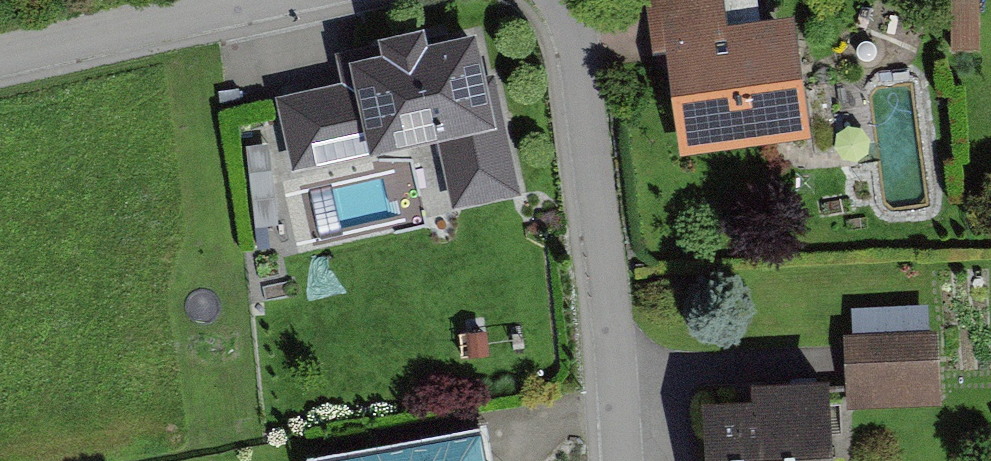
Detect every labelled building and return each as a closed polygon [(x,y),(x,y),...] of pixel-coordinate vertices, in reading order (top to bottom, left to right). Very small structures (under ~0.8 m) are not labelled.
[(815,129),(802,17),(767,21),(732,24),(729,0),(661,0),(665,43),(680,41),(691,143),(815,129)] [(732,24),(767,21),(765,0),(729,0),(732,24)] [(429,30),(392,38),(396,55),(359,63),(363,80),(376,142),(450,126),(499,115),(490,78),(481,36),(433,46),(429,30)] [(525,185),(501,75),(490,78),(499,115),(450,126),(466,198),(525,185)] [(303,158),(376,142),(363,80),(324,89),(289,97),(303,158)] [(316,237),(387,228),(381,179),(309,189),(316,237)] [(945,333),(859,337),(861,401),(947,397),(945,333)] [(766,402),(719,404),(721,460),(840,460),(836,381),(765,384),(766,402)] [(336,460),(493,460),(488,434),(336,460)]
